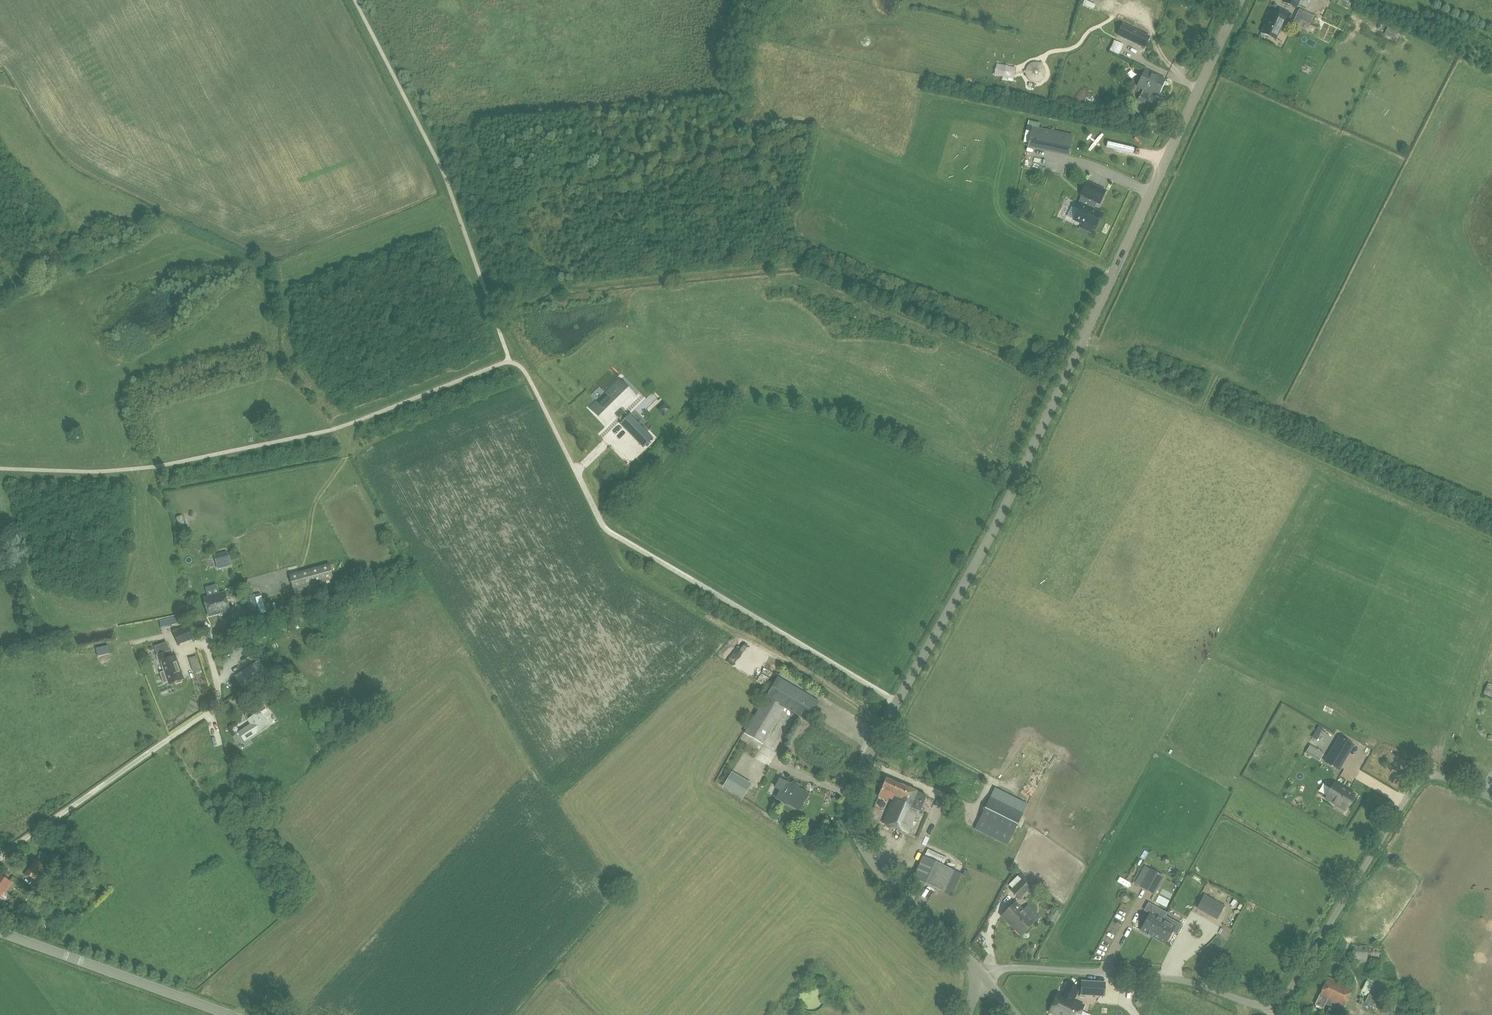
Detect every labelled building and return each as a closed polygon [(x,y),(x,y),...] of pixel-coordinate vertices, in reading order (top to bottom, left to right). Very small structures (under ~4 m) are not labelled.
[(1145,8),(1135,0),(1132,0),(1126,7),(1137,17),(1145,8)] [(1296,8),(1300,0),(1282,0),(1281,2),(1296,8)] [(1295,17),(1302,20),(1306,12),(1299,8),(1295,17)] [(1280,9),(1278,14),(1269,10),(1265,19),(1268,20),(1262,33),(1275,39),(1284,18),(1288,19),(1290,14),(1280,9)] [(1117,36),(1144,49),(1150,36),(1123,24),(1117,36)] [(1385,34),(1395,39),(1398,32),(1388,27),(1385,34)] [(1068,70),(1063,93),(1070,94),(1076,72),(1068,70)] [(1141,94),(1148,98),(1150,92),(1157,96),(1165,80),(1145,70),(1137,86),(1144,89),(1141,94)] [(1145,104),(1148,98),(1141,94),(1140,94),(1137,99),(1137,100),(1145,104)] [(1073,135),(1059,133),(1032,127),(1028,146),(1055,151),(1069,154),(1073,135)] [(1104,128),(1089,144),(1093,147),(1108,131),(1104,128)] [(1082,228),(1091,232),(1093,228),(1094,229),(1102,213),(1093,209),(1096,202),(1099,204),(1105,191),(1086,182),(1080,195),(1082,196),(1079,201),(1080,204),(1073,220),(1084,224),(1082,228)] [(653,437),(630,414),(628,415),(619,407),(629,397),(620,388),(623,385),(618,380),(605,393),(608,396),(594,410),(608,424),(616,416),(617,417),(619,415),(623,419),(621,421),(622,422),(621,423),(643,446),(653,437)] [(183,516),(177,518),(180,526),(185,525),(183,516)] [(215,555),(217,562),(229,559),(228,552),(215,555)] [(290,574),(293,589),(334,578),(330,563),(290,574)] [(224,592),(204,598),(209,616),(229,610),(224,592)] [(260,593),(254,595),(260,614),(265,612),(260,593)] [(260,614),(254,595),(242,598),(248,617),(260,614)] [(173,633),(178,645),(194,639),(189,626),(173,633)] [(175,680),(176,682),(181,680),(181,678),(182,678),(175,654),(173,655),(166,657),(165,652),(164,651),(169,649),(166,640),(153,644),(156,653),(155,653),(158,661),(160,660),(164,671),(160,672),(164,683),(167,682),(168,682),(175,680)] [(245,688),(263,677),(268,674),(259,660),(235,675),(244,689),(245,688)] [(777,677),(744,735),(763,745),(784,709),(807,722),(819,702),(777,677)] [(1491,699),(1491,685),(1489,683),(1483,695),(1491,699)] [(245,715),(248,720),(251,726),(240,733),(244,740),(268,724),(260,712),(266,708),(262,701),(246,712),(245,715)] [(1340,737),(1325,762),(1338,769),(1353,744),(1340,737)] [(1310,745),(1307,751),(1320,758),(1323,752),(1310,745)] [(742,798),(750,784),(732,773),(723,787),(742,798)] [(926,795),(917,791),(918,791),(886,777),(878,796),(887,800),(889,798),(892,799),(882,822),(907,832),(916,810),(920,811),(926,795)] [(797,808),(805,792),(798,789),(790,785),(787,783),(781,780),(777,788),(783,791),(779,799),(797,808)] [(1347,806),(1354,795),(1334,783),(1326,798),(1336,804),(1338,801),(1347,806)] [(974,829),(1007,845),(1027,804),(995,788),(974,829)] [(45,839),(38,844),(42,849),(49,844),(45,839)] [(53,856),(42,849),(39,855),(50,861),(53,856)] [(944,892),(954,870),(943,865),(946,857),(928,849),(924,856),(923,855),(913,877),(944,892)] [(25,873),(35,879),(39,874),(47,879),(52,871),(51,871),(52,870),(35,859),(25,873)] [(1140,887),(1154,894),(1163,876),(1150,869),(1140,887)] [(961,874),(954,870),(944,892),(951,896),(961,874)] [(5,892),(12,882),(0,875),(0,897),(1,898),(2,898),(3,898),(4,899),(5,898),(6,898),(7,897),(7,896),(7,895),(7,894),(6,893),(5,892)] [(1021,879),(1010,890),(1019,899),(1031,887),(1021,879)] [(1223,906),(1204,896),(1198,907),(1217,918),(1223,906)] [(1013,927),(1021,935),(1034,922),(1014,902),(1002,914),(1015,926),(1013,927)] [(1152,936),(1153,936),(1162,920),(1165,915),(1166,913),(1160,909),(1156,916),(1150,913),(1141,930),(1148,934),(1147,935),(1152,937),(1152,936)] [(1231,909),(1226,913),(1231,919),(1235,916),(1231,909)] [(1182,925),(1165,915),(1162,920),(1153,936),(1165,943),(1172,931),(1177,934),(1182,925)] [(35,925),(38,932),(46,930),(43,922),(35,925)] [(1352,963),(1381,964),(1381,946),(1353,945),(1352,963)] [(1315,1004),(1323,1008),(1327,999),(1343,1007),(1352,989),(1328,977),(1315,1004)] [(1364,1002),(1380,1011),(1393,985),(1378,977),(1364,1002)] [(1083,995),(1105,996),(1106,981),(1081,980),(1081,994),(1083,995)] [(1079,988),(1066,982),(1061,994),(1059,993),(1050,1012),(1057,1014),(1079,1014),(1084,1005),(1079,1002),(1073,1000),(1079,988)] [(810,1012),(812,1012),(815,1012),(816,1011),(818,1010),(820,1009),(821,1008),(823,1006),(824,1005),(825,1002),(825,1000),(825,998),(825,995),(824,993),(823,991),(822,990),(820,988),(819,987),(817,986),(815,986),(813,985),(811,985),(809,986),(807,986),(805,987),(803,989),(801,991),(800,992),(799,994),(799,996),(798,998),(799,1000),(799,1002),(800,1004),(801,1006),(802,1008),(804,1009),(806,1010),(808,1011),(810,1012)] [(1386,1003),(1382,1012),(1388,1014),(1398,1014),(1400,1010),(1386,1003)] [(1331,1014),(1341,1014),(1343,1011),(1330,1005),(1326,1013),(1331,1014)]
